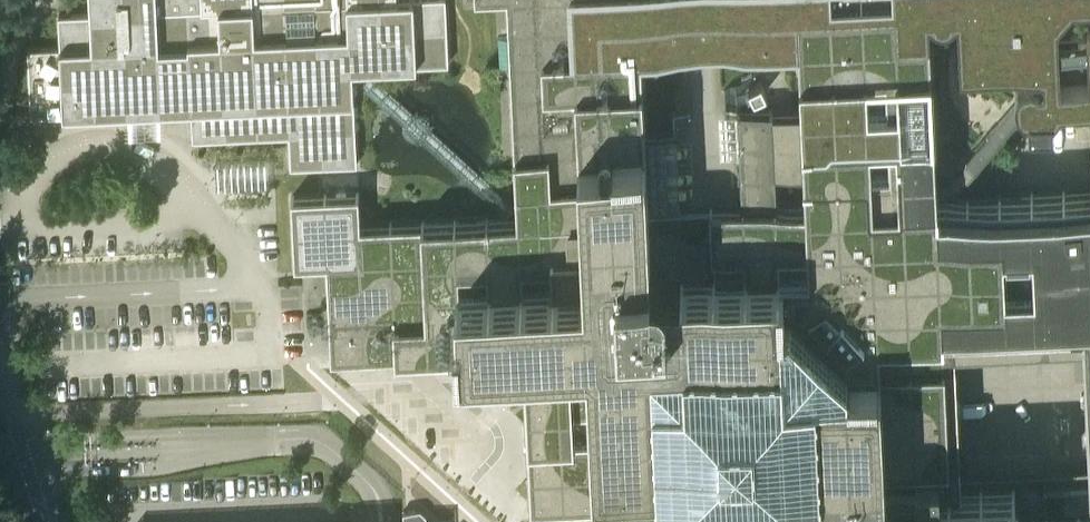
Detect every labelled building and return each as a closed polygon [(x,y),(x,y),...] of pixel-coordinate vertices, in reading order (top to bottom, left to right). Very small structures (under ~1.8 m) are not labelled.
[(90,13),(58,14),(59,46),(28,48),(30,115),(191,107),(192,139),(288,134),(290,166),(357,163),(353,82),(358,81),(506,215),(506,217),(360,224),(358,192),(291,195),(294,263),(326,261),(331,357),(490,350),(523,348),(530,508),(598,505),(597,476),(626,475),(627,501),(618,501),(619,511),(628,520),(627,521),(1089,521),(1089,479),(950,485),(943,329),(1089,322),(1089,190),(946,196),(974,165),(1025,110),(1028,110),(1028,122),(1052,121),(1052,107),(1059,99),(1075,98),(1089,98),(1089,125),(1089,29),(1086,29),(1086,34),(1058,35),(1057,18),(1072,2),(1089,1),(1089,0),(506,0),(516,207),(514,207),(365,71),(364,67),(448,63),(445,0),(89,0),(90,13)] [(754,95),(766,89),(760,78),(754,81),(748,84),(754,95)] [(322,189),(359,187),(358,174),(321,175),(322,189)] [(404,505),(405,521),(427,521),(427,517),(414,506),(404,505)]
